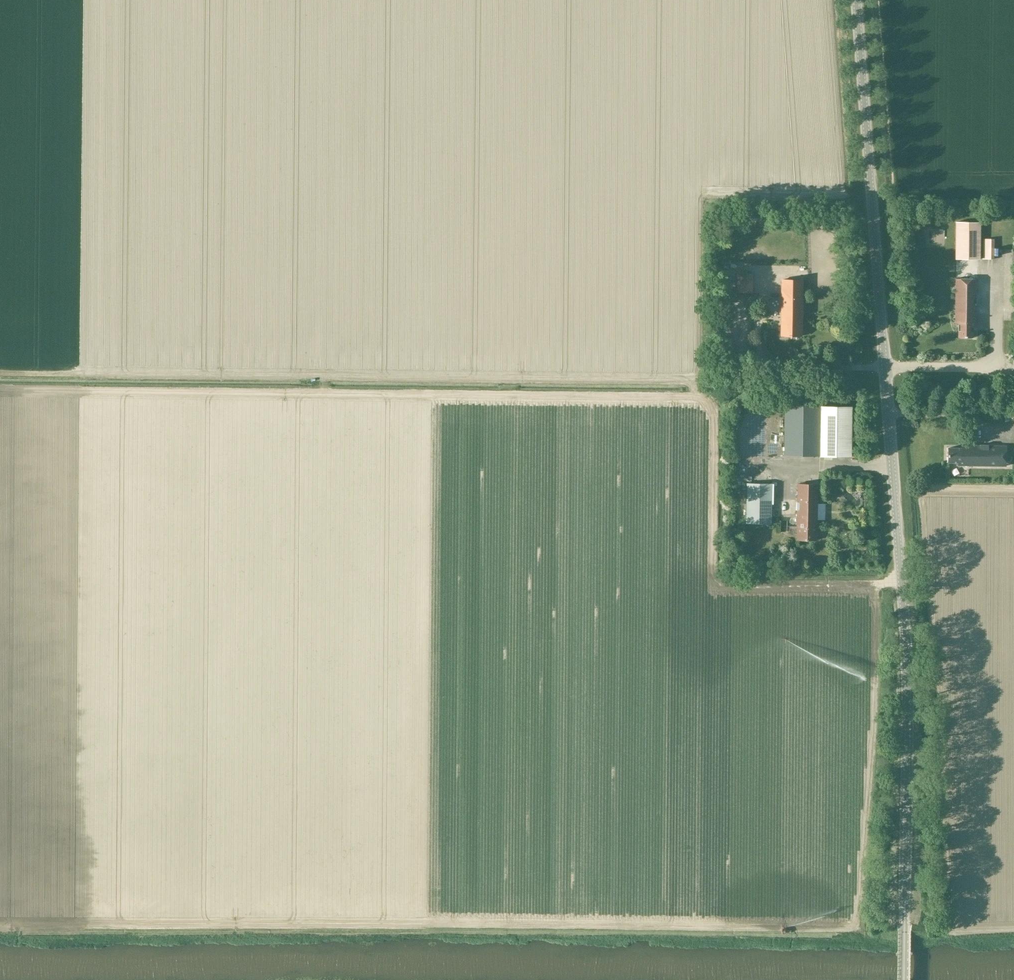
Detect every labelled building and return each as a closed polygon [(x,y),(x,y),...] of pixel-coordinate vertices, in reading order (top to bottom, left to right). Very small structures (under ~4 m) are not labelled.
[(980,259),(980,223),(956,222),(955,259),(980,259)] [(994,259),(994,240),(983,240),(983,259),(994,259)] [(752,294),(752,274),(738,274),(737,294),(752,294)] [(976,297),(976,279),(956,279),(956,323),(958,323),(958,337),(967,338),(972,338),(973,338),(973,327),(976,327),(976,305),(976,297)] [(782,307),(781,336),(801,336),(802,280),(782,280),(782,298),(781,298),(781,307),(782,307)] [(785,405),(784,456),(851,457),(852,407),(785,405)] [(958,463),(958,466),(1006,467),(1006,447),(988,446),(980,445),(980,446),(962,446),(962,449),(948,449),(948,458),(947,458),(947,462),(947,463),(958,463)] [(771,524),(772,484),(746,484),(745,524),(771,524)] [(797,510),(796,540),(816,541),(818,485),(798,484),(797,502),(796,510),(797,510)]
